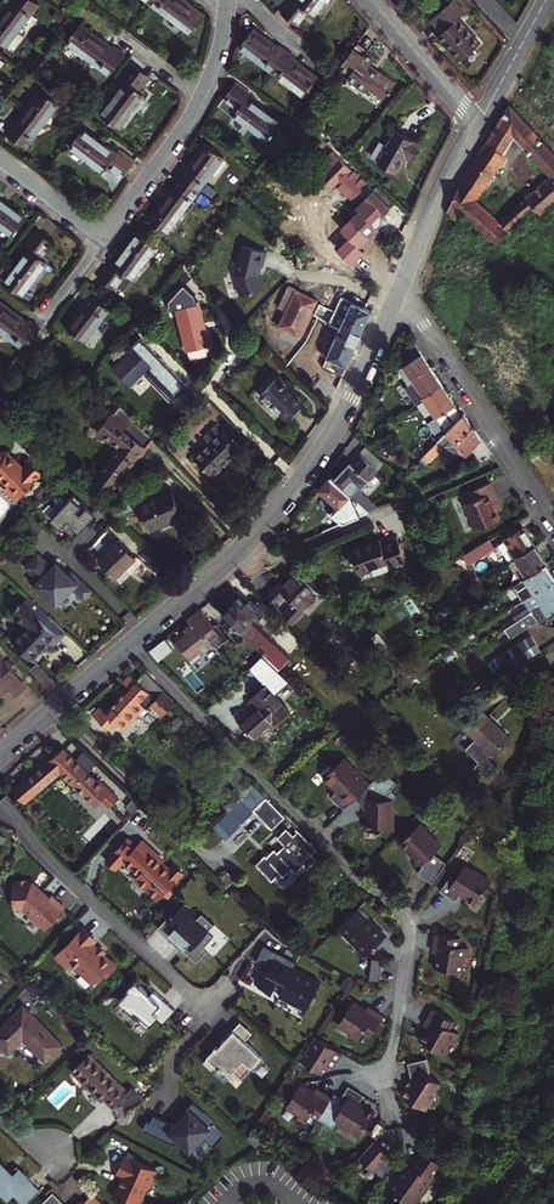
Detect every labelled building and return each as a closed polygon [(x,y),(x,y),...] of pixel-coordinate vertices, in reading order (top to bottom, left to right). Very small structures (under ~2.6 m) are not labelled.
[(6,49),(15,38),(16,39),(26,25),(24,24),(39,5),(33,0),(10,0),(10,1),(12,2),(0,18),(0,44),(6,49)] [(149,1),(192,34),(205,16),(184,0),(150,0),(149,1)] [(282,12),(296,23),(308,9),(314,14),(324,0),(292,0),(282,12)] [(442,33),(437,37),(460,61),(480,44),(458,19),(464,14),(453,1),(431,20),(442,33)] [(67,43),(111,75),(126,56),(114,47),(113,49),(81,25),(67,43)] [(287,51),(279,45),(278,47),(254,29),(240,47),(272,72),(287,51)] [(341,66),(339,69),(349,76),(348,78),(366,91),(369,86),(385,98),(389,92),(391,93),(394,89),(393,88),(396,84),(383,76),(384,74),(379,70),(377,72),(372,68),(373,66),(371,65),(376,58),(367,51),(365,53),(356,45),(341,66)] [(287,51),(272,72),(304,96),(318,77),(294,59),(295,57),(287,51)] [(126,82),(101,115),(120,129),(145,95),(139,91),(150,76),(134,64),(123,80),(126,82)] [(248,98),(251,94),(236,83),(224,98),(239,109),(234,115),(268,140),(281,122),(248,98)] [(14,121),(6,132),(26,148),(59,104),(41,90),(17,122),(14,121)] [(509,106),(503,116),(495,130),(515,148),(520,144),(553,181),(553,156),(509,106)] [(102,170),(104,171),(102,174),(110,179),(114,189),(134,161),(119,150),(117,153),(84,129),(70,147),(91,162),(92,166),(98,170),(102,170)] [(397,130),(378,163),(397,173),(406,156),(413,160),(422,144),(397,130)] [(487,142),(507,155),(508,154),(515,148),(495,130),(487,142)] [(476,199),(507,155),(487,142),(476,159),(462,180),(456,190),(446,212),(458,222),(464,215),(496,244),(535,208),(541,215),(553,205),(553,187),(547,179),(500,223),(476,199)] [(186,167),(179,175),(200,190),(224,158),(207,145),(188,169),(186,167)] [(167,233),(200,190),(179,175),(171,187),(173,189),(149,219),(167,233)] [(359,210),(350,219),(367,237),(381,223),(383,222),(384,222),(385,221),(386,221),(386,220),(386,219),(386,218),(385,217),(385,216),(384,216),(383,216),(382,216),(390,208),(373,190),(365,198),(365,199),(357,207),(359,210)] [(12,235),(26,217),(0,198),(0,226),(12,235)] [(29,249),(4,282),(22,296),(47,262),(41,258),(52,244),(36,233),(25,247),(29,249)] [(112,264),(101,279),(116,291),(127,277),(132,280),(157,247),(139,233),(114,265),(112,264)] [(264,265),(267,251),(244,245),(236,277),(243,298),(266,290),(262,279),(260,277),(259,274),(261,266),(263,266),(264,265)] [(177,310),(186,352),(203,348),(205,349),(210,348),(201,304),(198,304),(197,296),(185,285),(169,302),(172,311),(177,310)] [(322,352),(327,342),(305,331),(312,317),(321,322),(328,308),(329,305),(290,286),(280,309),(286,312),(279,328),(294,335),(303,339),(322,352)] [(90,295),(83,304),(85,305),(67,329),(85,342),(110,309),(90,295)] [(336,312),(365,326),(371,311),(366,309),(361,307),(343,296),(336,312)] [(29,320),(27,322),(0,302),(0,330),(25,349),(40,329),(38,327),(29,320)] [(359,340),(365,326),(336,312),(330,326),(334,328),(341,332),(359,340)] [(334,346),(341,332),(334,328),(327,342),(334,346)] [(343,377),(359,340),(341,332),(334,346),(324,368),(343,377)] [(134,349),(115,368),(133,386),(146,374),(173,400),(188,385),(141,338),(133,347),(134,349)] [(416,385),(424,397),(442,386),(415,345),(397,357),(410,376),(404,380),(409,387),(412,387),(416,385)] [(280,377),(263,394),(289,420),(306,403),(280,377)] [(424,397),(423,399),(446,434),(462,417),(442,386),(424,397)] [(156,440),(121,406),(101,433),(121,448),(100,477),(116,489),(137,460),(140,462),(156,440)] [(446,434),(420,460),(425,465),(428,462),(429,462),(439,452),(437,451),(440,448),(446,454),(455,445),(461,455),(481,442),(464,415),(462,417),(446,434)] [(205,437),(197,445),(217,465),(237,445),(213,422),(201,434),(205,437)] [(549,458),(553,455),(553,443),(544,450),(549,458)] [(22,450),(15,457),(26,468),(33,461),(22,450)] [(46,475),(33,461),(26,468),(15,457),(10,452),(8,454),(6,452),(0,452),(0,476),(10,485),(6,488),(19,502),(46,475)] [(358,454),(334,479),(357,501),(362,494),(364,493),(360,489),(376,472),(358,454)] [(323,532),(369,512),(361,505),(357,501),(334,479),(331,476),(320,489),(337,506),(329,514),(328,513),(327,515),(327,517),(320,523),(323,532)] [(497,501),(489,483),(467,493),(470,501),(463,504),(474,530),(498,519),(495,511),(491,503),(497,501)] [(146,488),(120,514),(124,517),(125,519),(143,512),(151,533),(185,518),(175,493),(152,503),(146,488)] [(361,505),(367,498),(362,494),(357,501),(361,505)] [(77,497),(53,522),(62,531),(65,528),(77,539),(87,528),(86,527),(96,515),(77,497)] [(377,508),(367,498),(361,505),(369,512),(377,508)] [(497,501),(491,503),(495,511),(500,508),(497,501)] [(498,546),(509,562),(515,559),(535,546),(523,528),(504,540),(505,542),(498,546)] [(106,536),(100,542),(104,546),(110,540),(106,536)] [(378,541),(350,551),(358,572),(386,562),(388,566),(405,560),(396,537),(379,543),(378,541)] [(463,557),(468,565),(494,549),(488,540),(463,557)] [(139,560),(122,544),(102,564),(118,580),(139,560)] [(535,546),(515,559),(526,577),(547,564),(535,546)] [(37,586),(50,597),(51,596),(59,603),(75,586),(87,597),(94,589),(74,570),(71,574),(59,563),(56,567),(41,552),(28,565),(43,580),(37,586)] [(526,599),(553,581),(553,575),(547,564),(526,577),(524,578),(532,590),(524,596),(526,599)] [(319,593),(297,572),(280,590),(302,611),(319,593)] [(524,578),(516,583),(524,596),(532,590),(524,578)] [(526,599),(530,604),(512,616),(516,622),(518,621),(530,612),(553,597),(553,581),(526,599)] [(28,605),(33,601),(29,597),(24,602),(28,605)] [(530,612),(532,615),(536,613),(541,622),(552,615),(553,614),(553,597),(530,612)] [(238,599),(223,615),(266,656),(277,644),(251,620),(259,612),(250,603),(246,606),(238,599)] [(20,601),(13,609),(15,611),(14,612),(29,627),(15,642),(32,659),(41,650),(50,641),(54,646),(67,633),(49,615),(49,616),(33,601),(28,605),(24,602),(23,604),(20,601)] [(201,659),(213,649),(203,637),(212,630),(198,614),(193,618),(184,625),(188,630),(181,636),(183,639),(172,649),(179,657),(181,654),(188,663),(198,655),(201,659)] [(503,630),(508,639),(523,629),(518,621),(516,622),(503,630)] [(367,627),(362,630),(368,638),(373,635),(367,627)] [(527,636),(500,653),(510,668),(536,652),(527,636)] [(54,646),(50,641),(41,650),(46,655),(54,646)] [(266,656),(280,669),(291,658),(277,644),(266,656)] [(263,657),(250,670),(265,687),(267,688),(280,676),(263,659),(263,657)] [(390,663),(403,676),(410,672),(397,658),(390,663)] [(7,686),(19,675),(7,661),(4,664),(0,660),(0,692),(7,686)] [(29,671),(30,672),(36,678),(48,691),(56,685),(36,664),(29,671)] [(543,679),(548,687),(553,684),(553,672),(543,679)] [(108,730),(116,722),(124,730),(146,707),(158,718),(167,708),(164,705),(169,700),(144,674),(137,682),(131,676),(123,684),(129,690),(106,714),(100,708),(93,716),(108,730)] [(28,684),(19,675),(7,686),(16,696),(28,684)] [(265,687),(252,699),(261,709),(242,726),(255,741),(274,724),(277,726),(291,714),(276,697),(290,685),(280,676),(267,688),(265,687)] [(492,756),(509,738),(478,709),(461,727),(492,756)] [(98,782),(64,749),(27,780),(38,793),(62,772),(97,806),(103,800),(111,808),(120,799),(100,780),(98,782)] [(340,788),(337,791),(331,796),(344,809),(355,799),(366,810),(368,812),(370,812),(370,819),(366,821),(366,829),(394,829),(394,807),(393,807),(393,799),(397,795),(391,789),(396,784),(383,771),(370,784),(345,758),(324,777),(330,783),(335,782),(340,788)] [(244,778),(241,781),(250,790),(253,787),(244,778)] [(27,780),(15,790),(26,803),(38,793),(27,780)] [(230,792),(239,801),(250,790),(241,781),(230,792)] [(259,803),(250,811),(269,831),(282,818),(263,798),(259,803)] [(401,844),(408,851),(410,849),(415,855),(415,857),(415,858),(423,867),(418,874),(433,885),(447,864),(434,855),(442,847),(421,825),(401,844)] [(315,861),(311,857),(308,854),(313,850),(295,831),(290,836),(287,833),(283,829),(274,838),(282,846),(275,853),(272,850),(264,857),(263,856),(253,865),(269,881),(277,873),(282,878),(290,870),(294,874),(302,866),(305,870),(315,861)] [(128,838),(115,853),(123,861),(124,860),(139,874),(136,878),(152,892),(154,890),(162,897),(184,873),(175,865),(170,870),(157,858),(159,855),(153,850),(148,856),(128,838)] [(142,840),(136,846),(148,856),(153,850),(142,840)] [(107,860),(116,869),(123,861),(115,853),(107,860)] [(451,874),(439,891),(455,901),(459,894),(461,892),(467,895),(465,898),(474,904),(489,881),(472,870),(471,872),(463,866),(456,877),(451,874)] [(17,884),(13,884),(14,908),(24,908),(33,916),(31,919),(41,928),(43,925),(47,929),(66,908),(52,896),(49,899),(33,884),(29,884),(29,880),(16,881),(17,884)] [(171,914),(158,927),(170,938),(179,930),(185,935),(179,941),(185,947),(182,950),(196,963),(206,952),(203,949),(213,938),(208,933),(214,926),(202,914),(196,921),(181,908),(174,916),(171,914)] [(358,909),(339,927),(366,955),(385,938),(358,909)] [(83,928),(57,957),(67,966),(71,962),(82,973),(84,972),(94,982),(103,972),(107,975),(116,966),(103,954),(97,948),(92,943),(96,940),(83,928)] [(170,938),(169,940),(181,951),(182,950),(185,947),(179,941),(185,935),(179,930),(170,938)] [(459,937),(435,934),(432,953),(436,953),(433,968),(461,972),(463,957),(466,958),(467,948),(457,947),(459,937)] [(266,973),(259,970),(253,983),(256,985),(256,987),(270,994),(272,989),(279,992),(277,997),(304,1011),(318,983),(271,960),(266,973)] [(151,993),(136,980),(128,988),(130,990),(120,1001),(134,1013),(137,1010),(143,1016),(139,1020),(148,1028),(170,1004),(155,989),(151,993)] [(365,1010),(352,1002),(337,1025),(350,1034),(349,1036),(357,1041),(362,1033),(369,1037),(382,1017),(367,1007),(365,1010)] [(170,1004),(158,1017),(164,1023),(176,1009),(170,1004)] [(0,1028),(0,1051),(5,1056),(20,1041),(43,1064),(59,1048),(20,1008),(0,1028)] [(423,1025),(426,1027),(421,1038),(419,1041),(443,1054),(450,1041),(453,1042),(457,1034),(450,1029),(454,1022),(432,1009),(423,1025)] [(242,1021),(234,1030),(246,1041),(254,1032),(242,1021)] [(212,1069),(216,1065),(223,1072),(224,1070),(232,1077),(236,1072),(244,1080),(254,1068),(257,1071),(268,1060),(234,1030),(222,1042),(223,1042),(219,1047),(217,1045),(213,1049),(214,1050),(204,1061),(212,1069)] [(299,1060),(323,1076),(328,1067),(332,1069),(341,1053),(314,1036),(299,1060)] [(128,1115),(144,1098),(133,1088),(130,1091),(91,1053),(82,1062),(80,1061),(76,1065),(78,1066),(74,1070),(103,1099),(106,1096),(116,1106),(117,1105),(128,1115)] [(410,1080),(404,1092),(402,1095),(425,1108),(436,1090),(433,1088),(438,1081),(430,1076),(426,1059),(407,1063),(410,1080)] [(318,1120),(331,1098),(315,1089),(313,1091),(300,1084),(286,1107),(291,1111),(290,1113),(305,1123),(310,1115),(318,1120)] [(327,1127),(333,1118),(341,1123),(340,1125),(357,1136),(372,1112),(358,1103),(363,1096),(347,1086),(340,1097),(334,1094),(331,1098),(318,1120),(317,1121),(327,1127)] [(215,1122),(193,1102),(187,1109),(188,1111),(175,1125),(155,1112),(150,1119),(147,1118),(142,1125),(174,1144),(178,1140),(190,1151),(203,1137),(214,1147),(225,1135),(213,1124),(215,1122)] [(388,1153),(373,1140),(357,1158),(372,1171),(388,1153)] [(443,1163),(423,1150),(413,1165),(408,1162),(397,1177),(393,1175),(385,1188),(398,1197),(399,1196),(411,1203),(415,1203),(443,1163)] [(148,1187),(150,1188),(158,1170),(126,1154),(118,1172),(123,1174),(125,1175),(122,1182),(120,1181),(113,1196),(129,1203),(140,1203),(148,1187)] [(15,1167),(8,1173),(0,1165),(0,1192),(9,1201),(12,1197),(19,1203),(28,1203),(40,1192),(15,1167)] [(80,1198),(82,1199),(87,1203),(102,1203),(103,1202),(89,1189),(80,1198)] [(53,1192),(41,1203),(66,1203),(53,1192)]
